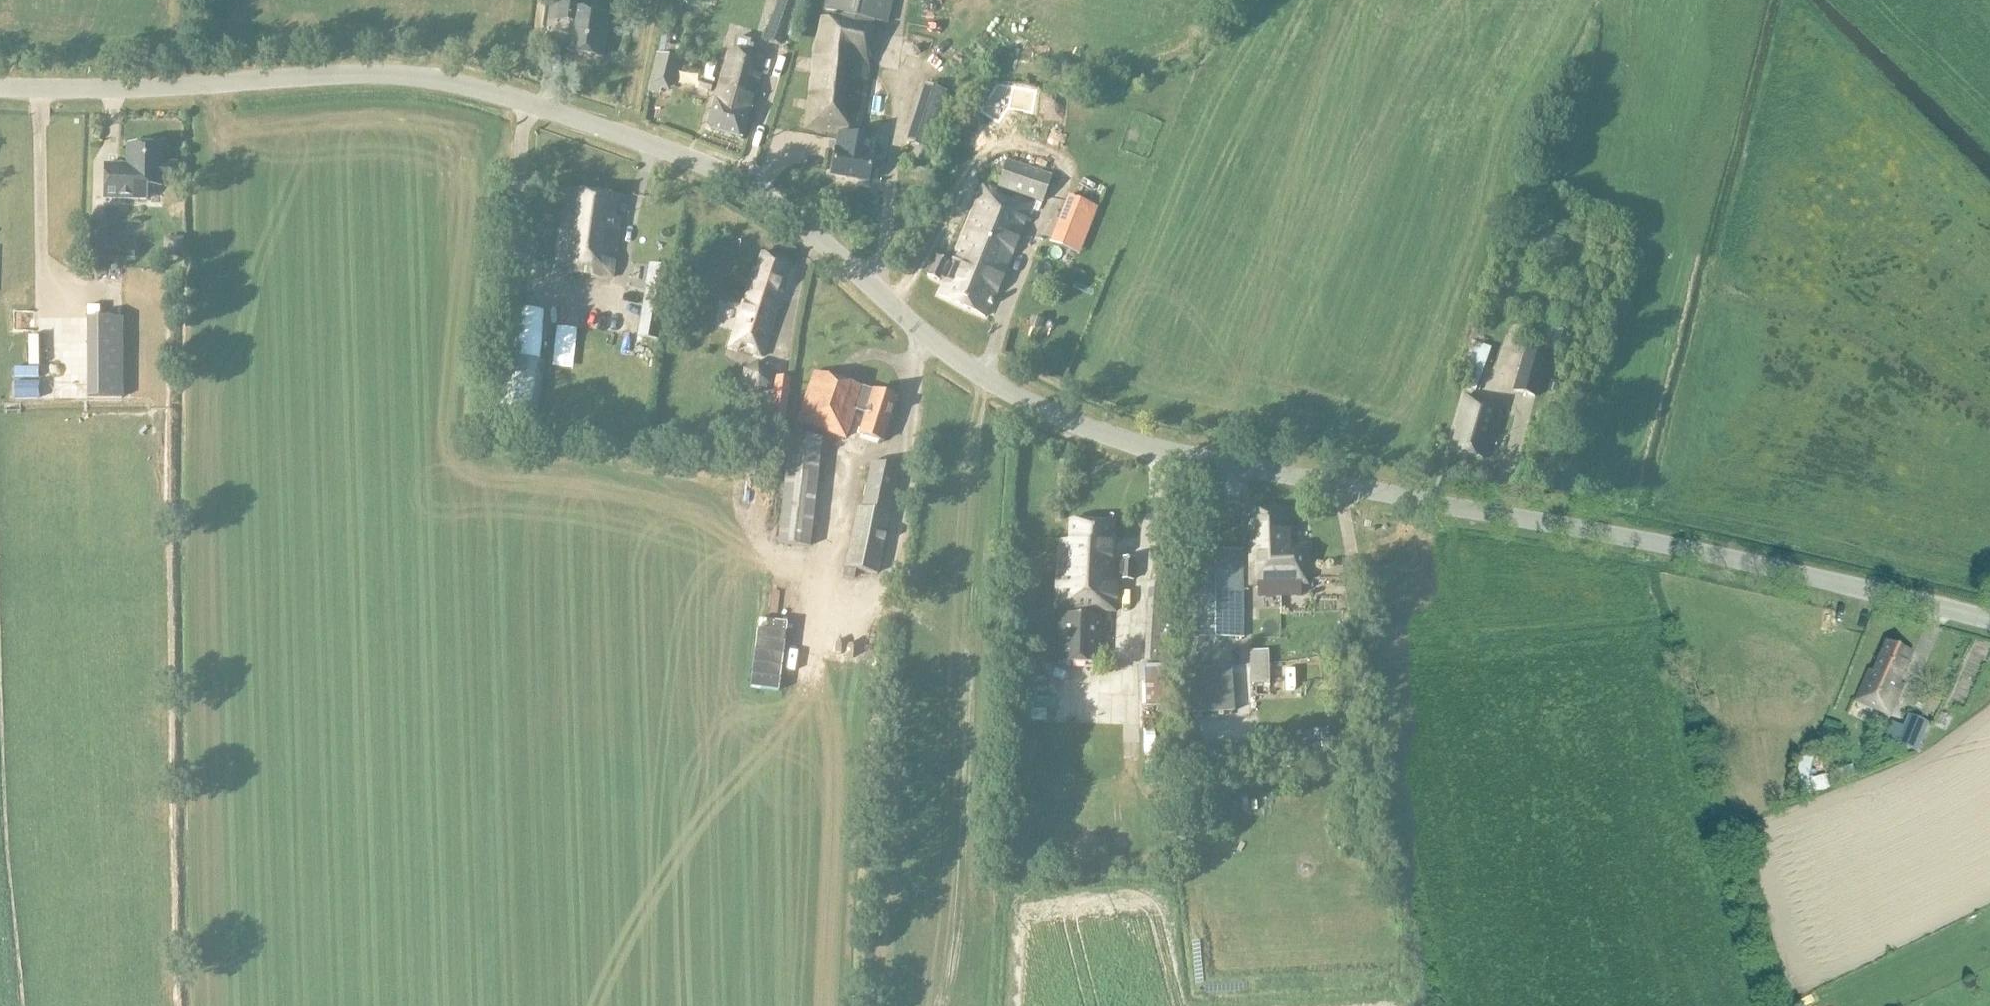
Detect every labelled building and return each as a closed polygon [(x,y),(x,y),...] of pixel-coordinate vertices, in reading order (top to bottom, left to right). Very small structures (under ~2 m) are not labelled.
[(556,21),(571,24),(570,29),(567,51),(603,57),(610,13),(580,8),(581,0),(560,0),(556,21)] [(766,38),(782,44),(797,4),(799,0),(780,0),(766,38)] [(869,182),(874,157),(873,157),(876,139),(858,136),(863,108),(875,30),(873,29),(875,21),(888,24),(893,0),(827,0),(825,10),(838,13),(836,21),(823,18),(816,43),(812,67),(807,128),(841,134),(839,151),(836,150),(832,175),(869,182)] [(782,63),(792,65),(795,43),(785,42),(782,63)] [(742,138),(764,59),(729,50),(708,129),(742,138)] [(652,71),(671,76),(675,60),(674,59),(656,55),(652,71)] [(697,90),(710,93),(713,79),(701,76),(697,90)] [(948,91),(924,83),(905,145),(929,150),(948,91)] [(162,186),(163,146),(129,145),(128,169),(105,168),(104,196),(148,197),(148,186),(162,186)] [(998,187),(1043,202),(1052,175),(1007,160),(998,187)] [(986,315),(1033,205),(986,186),(940,296),(986,315)] [(566,192),(556,275),(612,283),(619,234),(613,233),(617,198),(566,192)] [(1067,197),(1049,243),(1066,250),(1085,204),(1067,197)] [(87,260),(134,260),(134,245),(104,245),(104,223),(87,223),(87,260)] [(1564,241),(1543,233),(1538,245),(1560,253),(1564,241)] [(789,262),(763,253),(758,267),(755,268),(729,349),(738,351),(743,344),(754,348),(754,357),(760,359),(783,291),(780,291),(789,262)] [(659,342),(672,269),(647,265),(643,286),(645,286),(636,338),(659,342)] [(121,319),(87,319),(87,399),(121,399),(121,319)] [(1546,326),(1540,346),(1556,351),(1562,331),(1546,326)] [(35,327),(34,359),(47,359),(47,328),(35,327)] [(1467,374),(1462,388),(1475,392),(1491,348),(1471,341),(1462,370),(1467,374)] [(1525,354),(1513,393),(1534,399),(1546,360),(1525,354)] [(539,362),(505,358),(498,417),(532,421),(539,362)] [(743,386),(758,396),(773,387),(774,370),(759,361),(744,369),(743,386)] [(815,372),(798,422),(846,439),(856,410),(867,413),(860,435),(883,442),(897,399),(874,391),(874,392),(863,388),(815,372)] [(69,387),(69,375),(52,376),(53,388),(69,387)] [(777,469),(791,380),(777,378),(769,430),(777,431),(775,446),(761,444),(758,467),(777,469)] [(1451,449),(1484,459),(1491,433),(1493,434),(1501,408),(1465,397),(1458,421),(1459,422),(1451,449)] [(790,435),(778,544),(809,547),(821,438),(790,435)] [(858,507),(845,567),(877,574),(900,469),(872,462),(862,508),(858,507)] [(1246,469),(1230,473),(1233,483),(1249,479),(1246,469)] [(1251,585),(1306,584),(1305,544),(1288,544),(1288,511),(1251,511),(1251,585)] [(1055,609),(1114,612),(1116,577),(1120,577),(1120,580),(1132,580),(1134,560),(1121,559),(1120,562),(1117,562),(1117,559),(1106,558),(1107,546),(1111,546),(1112,523),(1070,521),(1068,542),(1058,542),(1056,581),(1059,581),(1059,590),(1056,590),(1055,609)] [(1196,551),(1196,639),(1244,639),(1244,551),(1196,551)] [(1145,663),(1166,664),(1167,636),(1174,636),(1174,606),(1169,606),(1170,583),(1149,582),(1145,663)] [(1057,615),(1056,663),(1101,665),(1102,616),(1057,615)] [(1913,655),(1887,644),(1875,670),(1871,669),(1858,700),(1891,715),(1904,685),(1901,681),(1913,655)] [(1268,650),(1251,651),(1250,683),(1269,683),(1268,650)] [(1182,715),(1235,711),(1232,667),(1179,671),(1182,715)] [(1062,680),(1080,681),(1080,671),(1063,671),(1062,680)] [(1075,698),(1047,697),(1046,712),(1075,713),(1075,698)] [(1718,709),(1716,701),(1715,697),(1705,700),(1708,712),(1718,709)] [(1942,714),(1952,721),(1960,709),(1951,702),(1942,714)] [(1898,741),(1919,749),(1931,723),(1909,714),(1898,741)] [(1830,789),(1829,787),(1825,776),(1808,781),(1814,755),(1802,753),(1796,785),(1800,786),(1795,787),(1798,797),(1815,791),(1816,794),(1830,789)]
